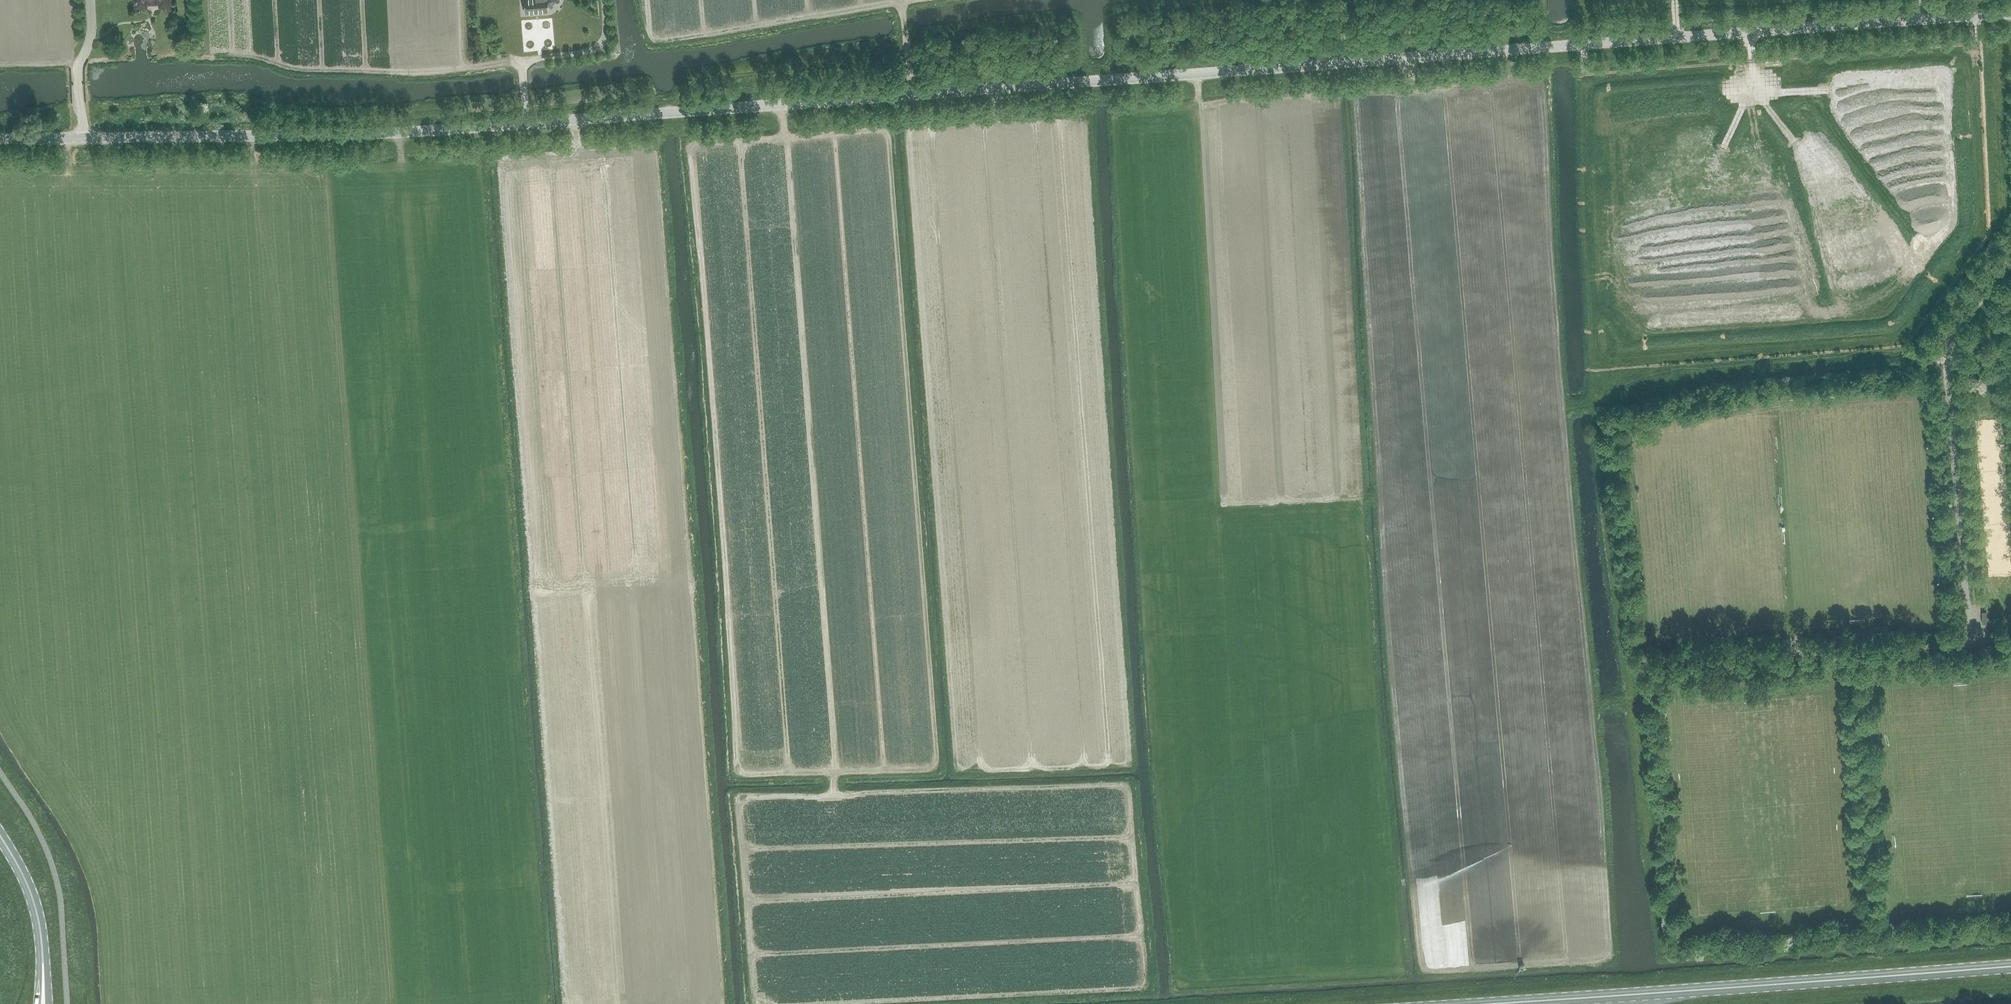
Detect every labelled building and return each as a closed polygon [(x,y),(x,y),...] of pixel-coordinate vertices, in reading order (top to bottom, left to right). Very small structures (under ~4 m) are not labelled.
[(553,0),(523,0),(524,13),(548,11),(548,4),(549,4),(550,4),(553,0)]
